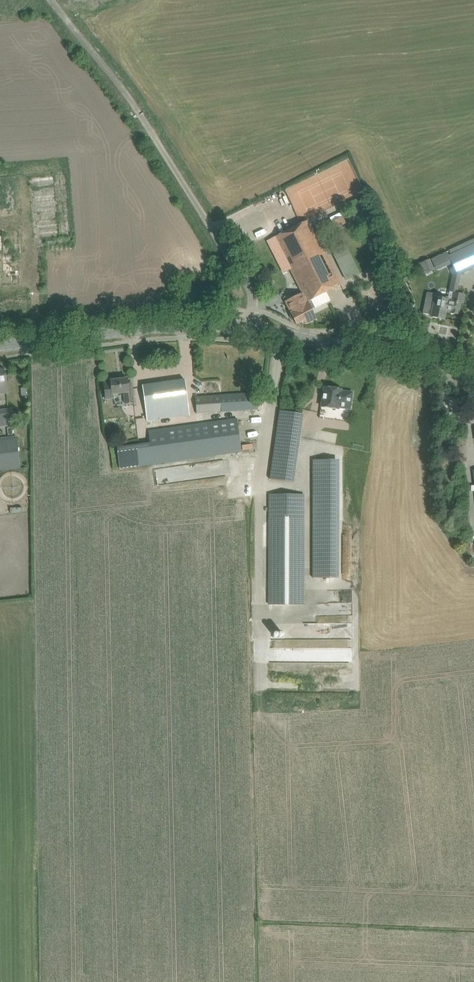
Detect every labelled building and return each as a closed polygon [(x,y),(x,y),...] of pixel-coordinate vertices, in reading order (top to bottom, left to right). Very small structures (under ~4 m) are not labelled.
[(55,174),(28,177),(34,238),(61,236),(55,174)] [(332,223),(334,229),(345,224),(342,218),(332,223)] [(274,237),(291,271),(325,254),(308,220),(274,237)] [(1,285),(21,285),(20,230),(0,230),(0,262),(1,262),(1,285)] [(450,250),(453,255),(448,257),(453,265),(457,275),(460,273),(473,267),(473,239),(450,250)] [(332,251),(337,261),(348,255),(343,245),(332,251)] [(291,271),(302,294),(303,294),(307,302),(312,300),(341,285),(325,254),(291,271)] [(430,259),(420,263),(425,274),(434,270),(430,259)] [(342,271),(347,281),(358,275),(353,265),(342,271)] [(449,298),(434,294),(431,294),(429,295),(427,296),(426,299),(425,306),(423,314),(431,315),(431,316),(444,319),(446,312),(458,314),(461,303),(463,303),(465,295),(457,293),(453,293),(452,301),(453,301),(452,304),(448,303),(449,298)] [(297,324),(304,321),(297,306),(307,302),(303,294),(302,294),(286,302),(291,313),(290,315),(292,320),(295,320),(297,324)] [(327,296),(317,301),(320,305),(330,300),(327,296)] [(297,306),(304,321),(306,324),(316,320),(312,311),(316,308),(312,300),(307,302),(297,306)] [(104,383),(105,393),(106,399),(113,398),(113,394),(124,393),(125,403),(134,402),(132,383),(128,384),(127,378),(110,380),(111,382),(104,383)] [(141,385),(143,398),(146,421),(189,415),(184,380),(141,385)] [(321,406),(330,408),(339,409),(339,408),(350,409),(353,392),(341,391),(342,389),(324,387),(321,406)] [(195,397),(196,414),(257,410),(256,393),(195,397)] [(14,425),(12,407),(0,409),(0,426),(14,425)] [(269,479),(293,482),(302,414),(278,411),(269,479)] [(116,447),(119,468),(242,452),(237,418),(148,430),(149,442),(116,447)] [(31,432),(30,424),(20,424),(20,432),(31,432)] [(20,468),(16,436),(0,437),(0,470),(20,468)] [(337,578),(338,460),(312,460),(311,577),(337,578)] [(269,605),(304,605),(304,494),(269,494),(269,605)]
